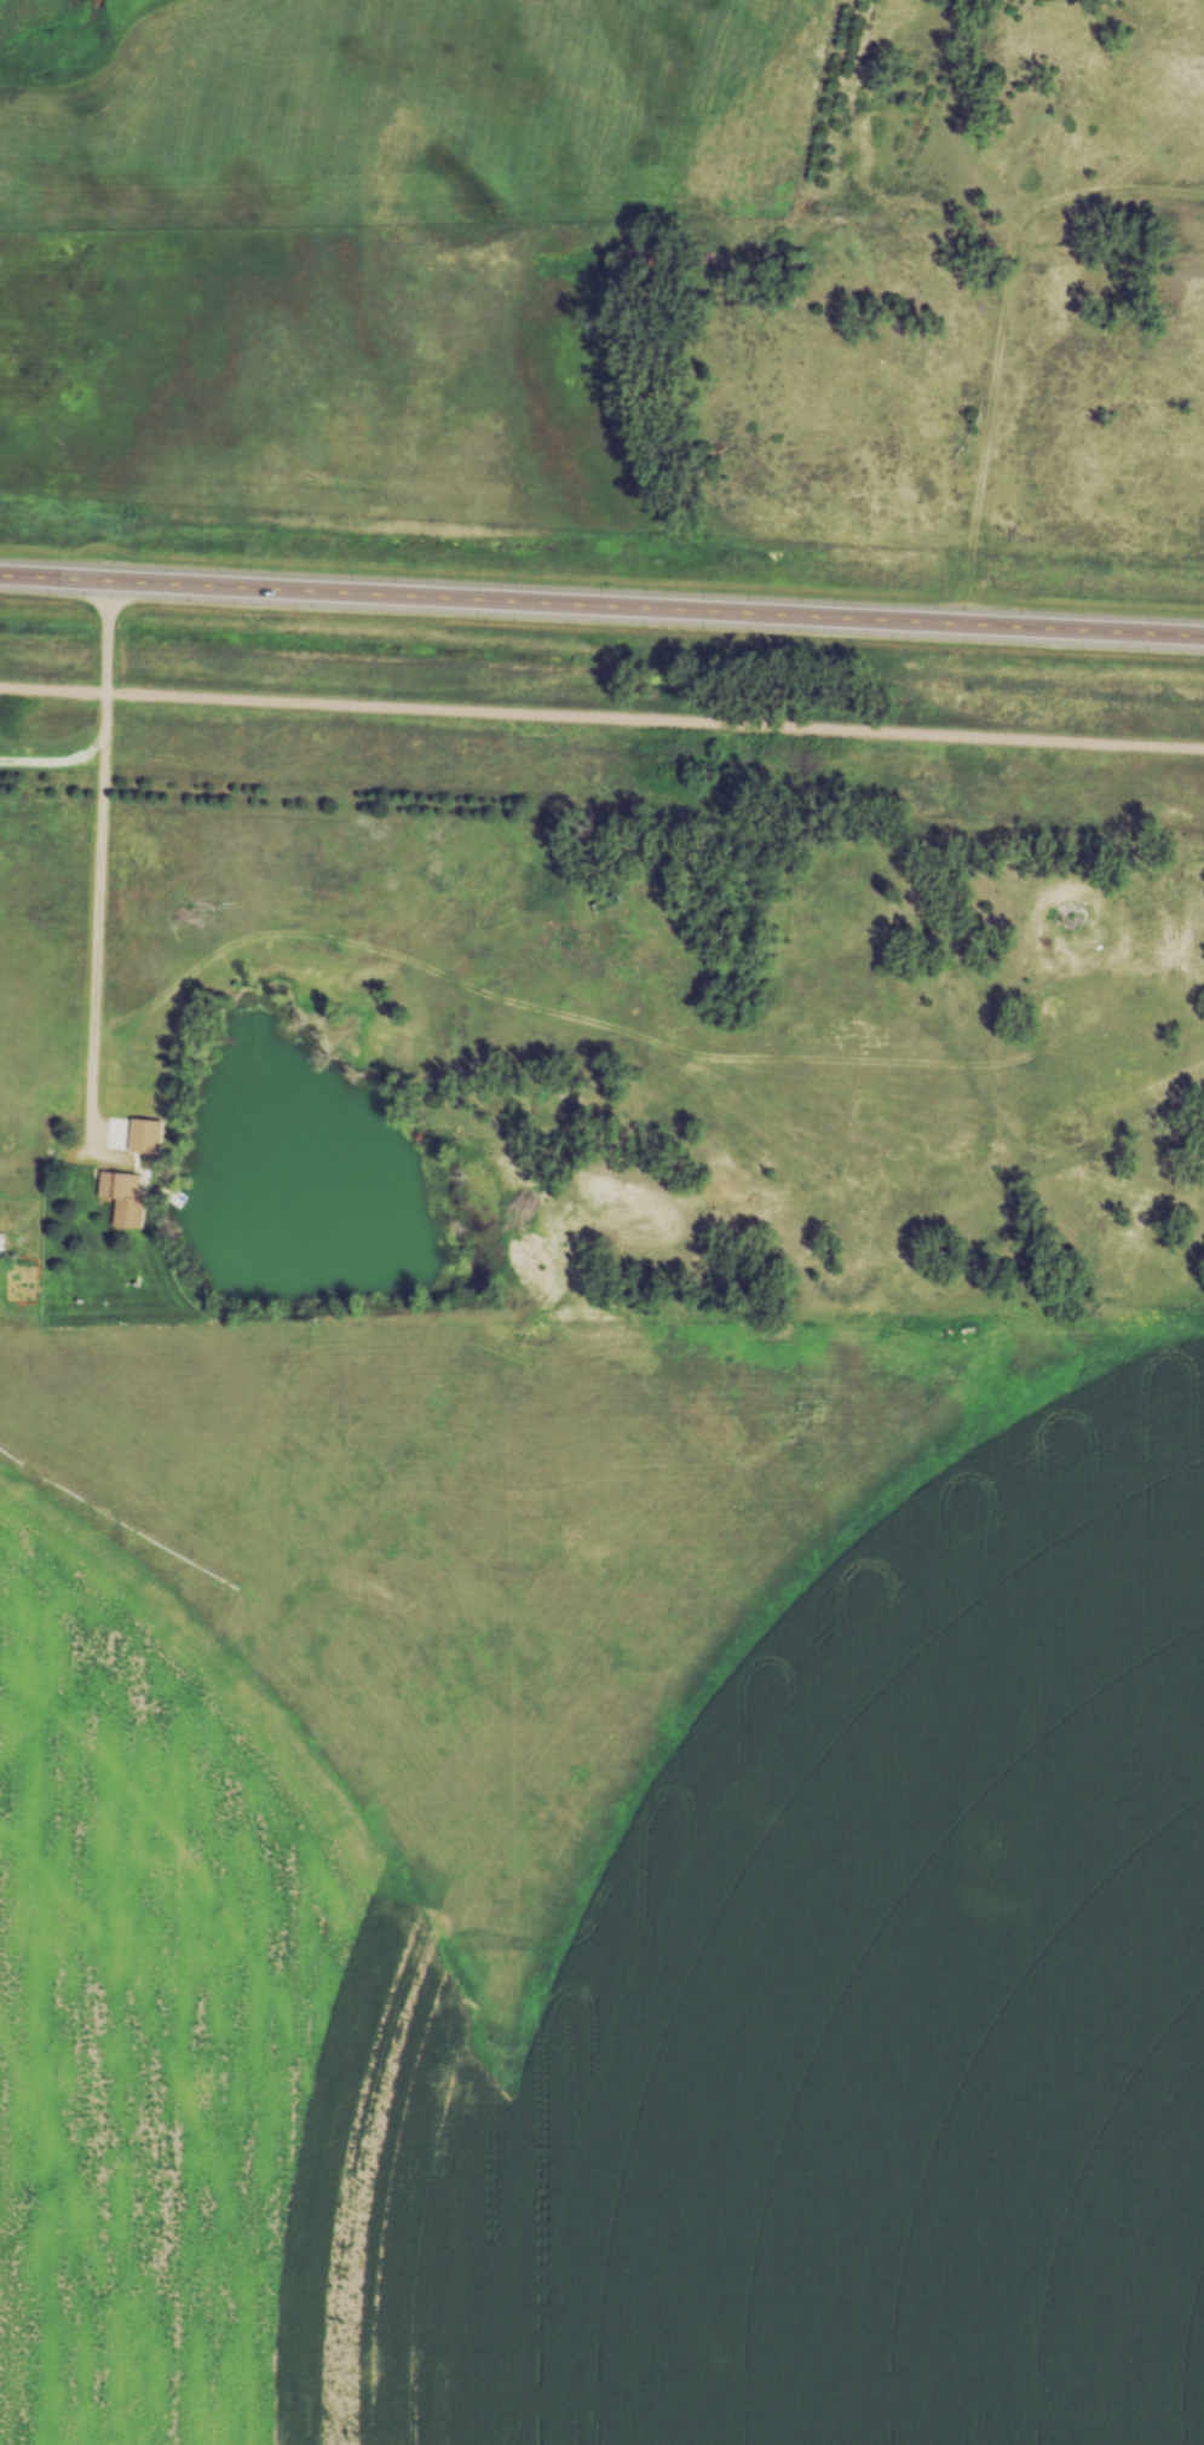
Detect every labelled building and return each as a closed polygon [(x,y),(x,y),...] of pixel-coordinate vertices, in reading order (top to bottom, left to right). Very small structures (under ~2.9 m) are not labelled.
[(624,902),(620,893),(595,904),(599,913),(624,902)] [(582,1110),(582,1091),(569,1090),(569,1110),(582,1110)] [(147,1227),(148,1197),(143,1196),(144,1173),(103,1171),(101,1197),(119,1197),(117,1225),(147,1227)]
